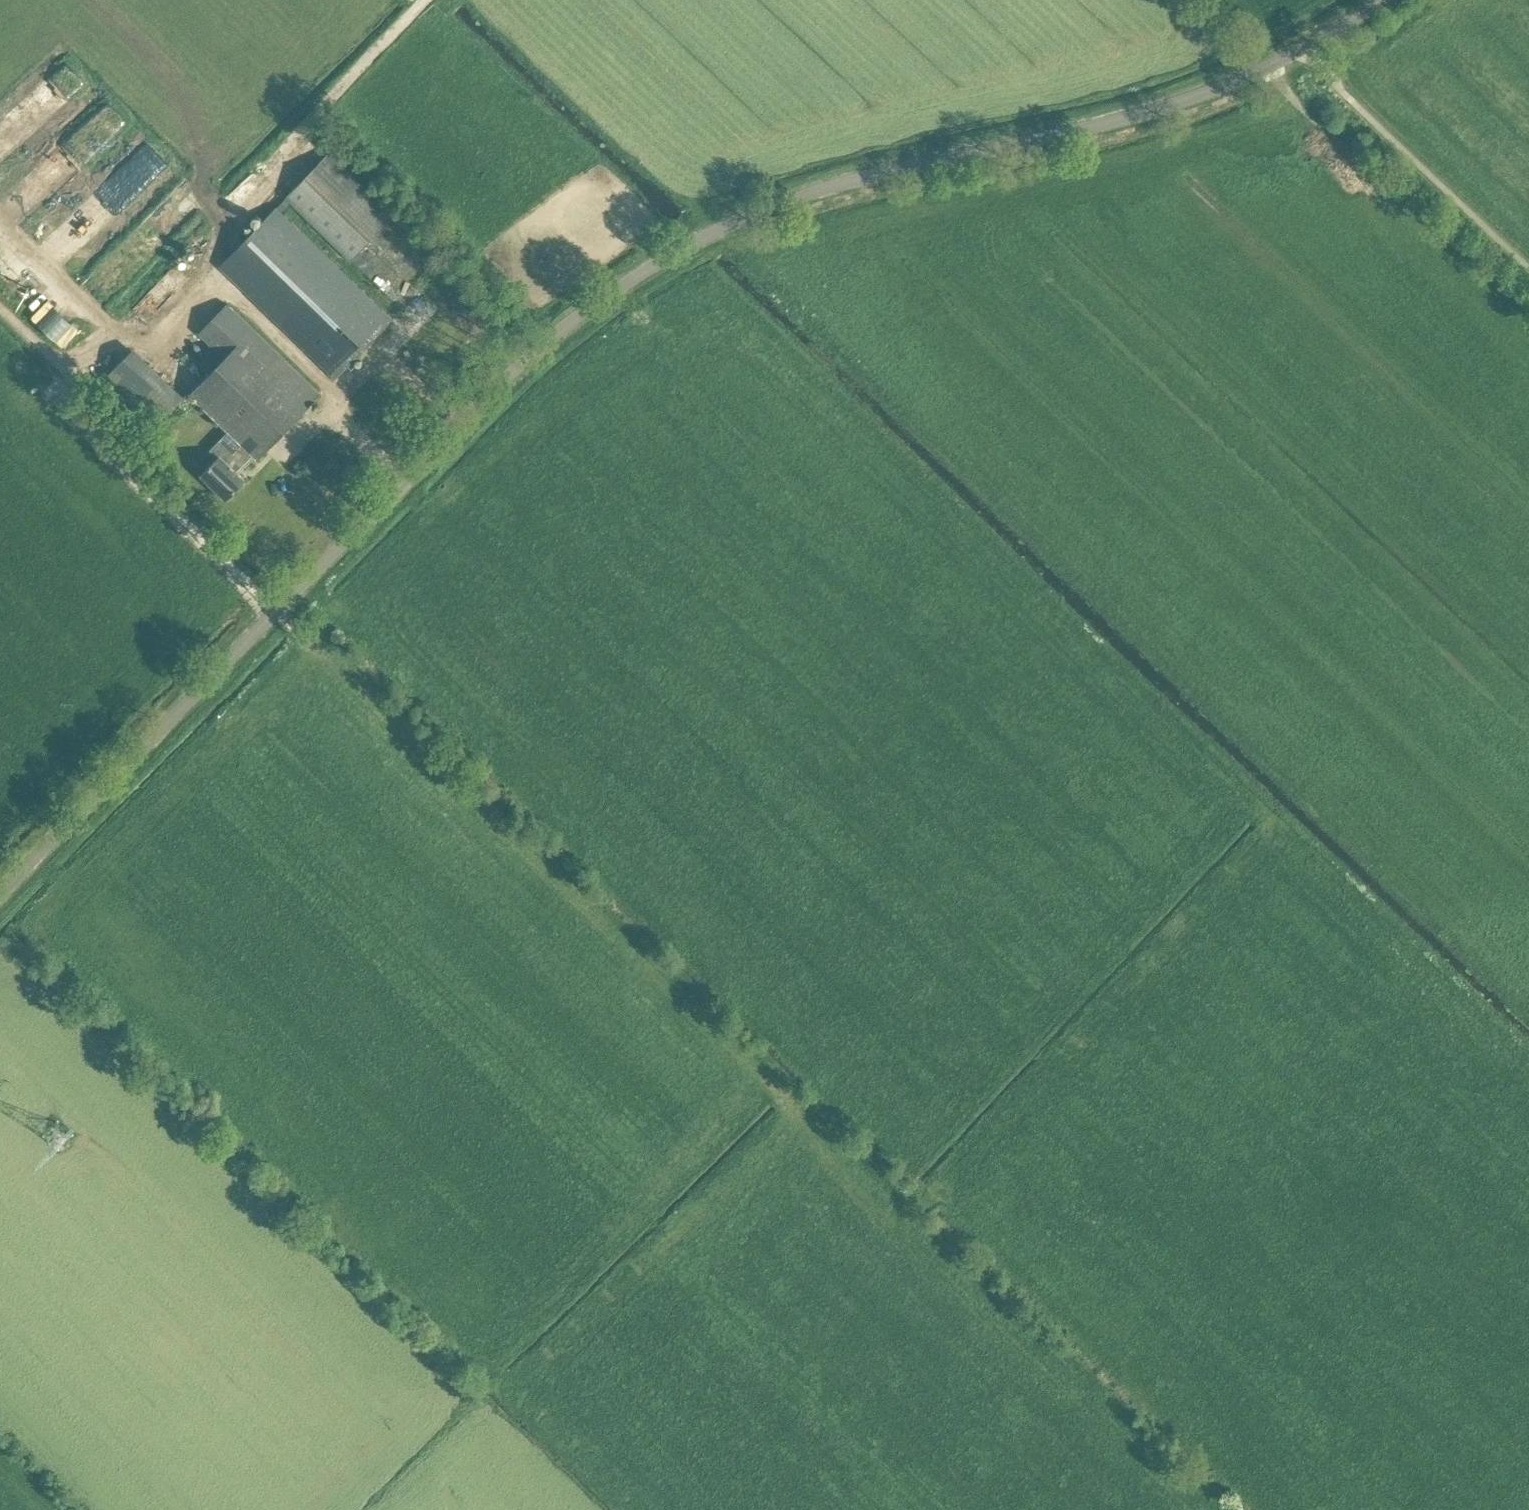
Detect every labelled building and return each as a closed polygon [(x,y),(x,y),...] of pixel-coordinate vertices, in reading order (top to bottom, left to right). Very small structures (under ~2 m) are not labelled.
[(71,169),(122,122),(104,104),(54,151),(71,169)] [(447,267),(332,154),(221,267),(336,380),(393,322),(283,213),(292,203),(403,312),(447,267)] [(321,393),(228,303),(199,333),(224,358),(190,393),(228,431),(210,449),(218,457),(202,475),(226,499),(246,478),(239,472),(254,456),(257,459),(321,393)] [(160,422),(185,396),(134,348),(109,374),(160,422)]
